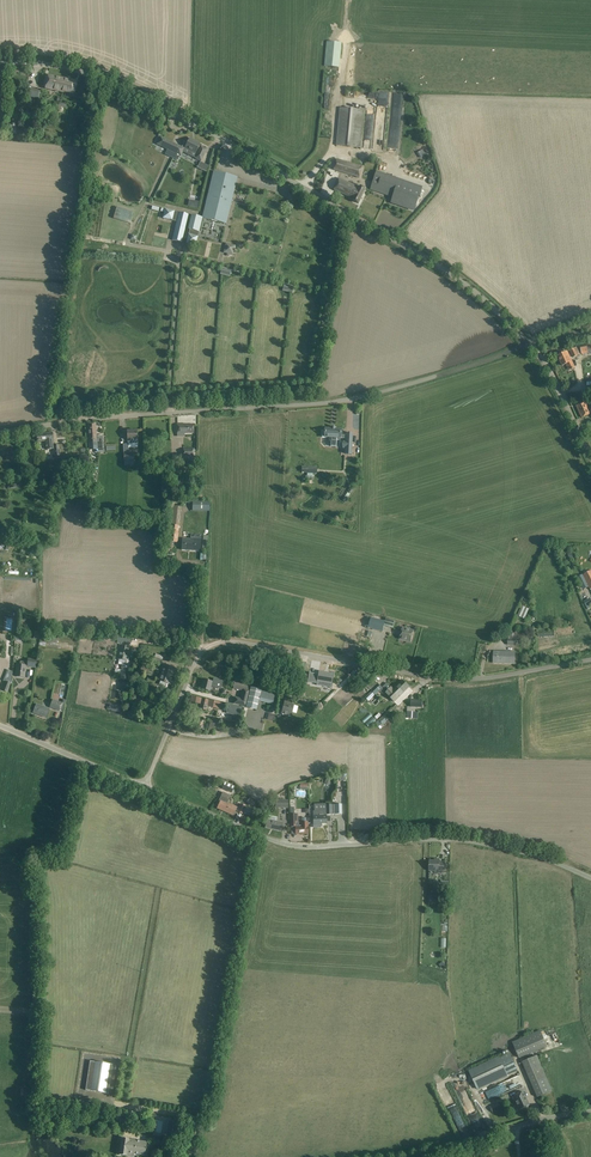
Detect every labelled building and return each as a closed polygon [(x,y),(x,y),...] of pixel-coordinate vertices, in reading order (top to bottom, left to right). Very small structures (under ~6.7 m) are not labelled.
[(342,43),(326,42),(324,66),(340,68),(342,43)] [(58,85),(60,78),(48,76),(46,88),(62,91),(63,86),(58,85)] [(75,81),(60,78),(58,85),(63,86),(62,91),(73,93),(75,81)] [(40,90),(31,88),(30,90),(28,89),(26,95),(29,95),(29,97),(38,99),(40,90)] [(365,108),(359,107),(358,110),(340,108),(336,145),(361,148),(365,108)] [(161,137),(157,144),(168,149),(165,154),(177,160),(180,155),(184,149),(185,148),(197,155),(196,158),(201,161),(206,150),(201,147),(199,146),(200,144),(199,143),(199,144),(190,139),(187,144),(184,142),(182,148),(161,137)] [(363,167),(337,159),(334,170),(359,177),(363,167)] [(237,177),(213,171),(202,218),(226,224),(237,177)] [(377,172),(371,189),(393,197),(391,203),(414,211),(422,188),(377,172)] [(360,188),(340,179),(334,190),(354,200),(353,201),(359,204),(366,189),(361,186),(360,188)] [(134,212),(117,207),(113,218),(130,223),(134,212)] [(179,212),(179,213),(174,212),(175,211),(165,209),(162,219),(172,221),(177,222),(172,240),(182,242),(188,215),(179,212)] [(199,232),(202,218),(193,216),(190,230),(193,231),(192,235),(189,234),(186,244),(196,246),(198,237),(197,236),(198,232),(199,232)] [(235,246),(225,243),(223,253),(233,255),(235,246)] [(588,353),(587,345),(580,347),(581,355),(588,353)] [(580,354),(576,347),(570,351),(573,358),(580,354)] [(574,368),(567,352),(558,356),(562,366),(566,364),(569,370),(574,368)] [(585,402),(576,406),(582,418),(590,414),(590,408),(588,409),(585,402)] [(96,424),(87,424),(89,448),(102,447),(102,451),(103,451),(102,436),(96,437),(96,424)] [(185,425),(185,424),(177,424),(177,433),(194,433),(193,424),(185,425)] [(331,441),(336,441),(336,438),(346,439),(346,435),(342,435),(341,435),(341,434),(340,434),(340,433),(340,432),(340,430),(340,429),(338,429),(336,429),(336,428),(330,428),(326,428),(325,428),(325,429),(325,431),(322,431),(322,433),(322,435),(322,437),(325,437),(331,438),(331,441)] [(128,445),(138,444),(137,431),(127,431),(128,445)] [(52,440),(53,440),(52,433),(37,434),(37,442),(45,441),(46,450),(53,449),(54,457),(60,456),(59,445),(53,445),(52,440)] [(351,454),(352,434),(346,434),(346,435),(346,439),(345,442),(343,442),(343,448),(345,448),(345,454),(351,454)] [(194,457),(194,449),(183,449),(183,453),(182,453),(182,457),(183,457),(183,461),(193,461),(193,457),(194,457)] [(134,461),(133,453),(129,453),(124,454),(124,466),(131,465),(131,461),(134,461)] [(192,511),(209,511),(209,502),(193,501),(192,511)] [(181,507),(170,506),(168,529),(170,529),(170,536),(165,536),(164,552),(172,553),(172,543),(177,543),(181,507)] [(201,536),(191,535),(191,540),(182,539),(182,550),(200,551),(201,536)] [(582,575),(590,589),(590,570),(582,575)] [(524,619),(529,609),(521,605),(517,616),(524,619)] [(385,622),(371,618),(369,628),(383,631),(385,622)] [(414,630),(402,628),(399,639),(411,642),(414,630)] [(129,647),(121,646),(119,659),(120,660),(120,664),(127,665),(129,647)] [(515,653),(494,652),(493,663),(515,664),(515,653)] [(37,660),(28,659),(27,663),(27,667),(36,668),(37,660)] [(20,665),(17,665),(16,677),(24,678),(25,666),(27,667),(27,663),(21,662),(20,665)] [(298,662),(294,677),(298,677),(296,685),(301,686),(306,663),(303,663),(301,662),(298,662)] [(150,666),(142,664),(140,672),(143,674),(144,672),(148,673),(150,666)] [(130,667),(122,665),(121,670),(115,669),(114,677),(118,677),(118,675),(120,675),(119,678),(127,680),(130,667)] [(174,669),(164,665),(158,684),(159,686),(163,687),(164,687),(166,682),(169,683),(174,669)] [(12,672),(7,670),(3,681),(5,682),(1,690),(7,693),(11,684),(12,684),(12,672)] [(313,680),(312,683),(317,684),(316,685),(330,688),(331,683),(333,675),(328,674),(328,673),(319,672),(317,681),(314,680),(313,680)] [(204,680),(202,689),(208,691),(209,691),(209,692),(212,693),(214,692),(215,688),(215,687),(220,689),(222,681),(214,679),(213,683),(211,683),(212,682),(204,680)] [(399,697),(400,696),(396,693),(398,692),(395,689),(393,690),(386,683),(382,688),(374,680),(367,687),(371,691),(365,698),(369,701),(375,695),(378,692),(379,692),(384,694),(385,693),(394,702),(399,697)] [(396,693),(400,696),(409,687),(402,681),(395,689),(398,692),(396,693)] [(247,701),(246,707),(257,709),(259,701),(273,704),(275,695),(261,692),(261,690),(251,687),(247,701)] [(247,702),(249,691),(243,689),(241,699),(235,698),(234,704),(244,706),(246,706),(247,702)] [(219,702),(191,696),(190,702),(201,704),(200,709),(206,710),(207,706),(218,709),(219,702)] [(63,703),(53,699),(50,708),(60,712),(63,703)] [(289,700),(285,699),(284,703),(281,714),(291,716),(292,712),(296,713),(298,706),(289,704),(289,700)] [(49,709),(36,704),(33,713),(46,718),(49,709)] [(228,705),(227,713),(232,714),(231,721),(239,722),(241,709),(228,705)] [(362,720),(364,723),(372,716),(370,713),(362,720)] [(387,720),(383,716),(375,724),(379,727),(382,724),(383,725),(387,720)] [(366,724),(369,727),(376,721),(373,717),(366,724)] [(226,783),(224,783),(220,787),(224,791),(225,790),(226,791),(229,788),(228,787),(229,786),(226,783)] [(239,808),(221,800),(217,808),(233,816),(235,810),(242,813),(245,806),(241,804),(239,808)] [(288,800),(275,800),(275,808),(288,808),(288,800)] [(342,814),(342,804),(335,804),(335,805),(327,805),(325,805),(326,809),(318,809),(318,811),(313,811),(313,826),(319,826),(319,824),(326,823),(326,814),(342,814)] [(296,823),(296,814),(290,814),(291,826),(291,827),(292,827),(292,828),(295,828),(296,834),(308,834),(308,822),(306,822),(306,819),(305,818),(303,818),(302,819),(302,823),(296,823)] [(282,823),(267,819),(265,828),(280,831),(282,823)] [(440,859),(434,859),(434,861),(429,861),(429,871),(439,871),(439,872),(444,873),(444,862),(439,862),(440,859)] [(547,1047),(540,1030),(512,1042),(519,1059),(547,1047)] [(517,1070),(509,1053),(469,1072),(477,1089),(517,1070)] [(522,1062),(536,1096),(552,1090),(537,1056),(522,1062)] [(90,1090),(105,1093),(110,1064),(95,1062),(90,1090)] [(490,1088),(494,1097),(522,1085),(519,1076),(490,1088)] [(457,1090),(469,1121),(478,1117),(478,1116),(477,1117),(465,1087),(457,1090)] [(448,1089),(440,1093),(445,1104),(454,1101),(448,1089)] [(515,1102),(516,1102),(520,1110),(530,1105),(523,1092),(512,1097),(515,1102)] [(498,1103),(490,1107),(492,1113),(501,1109),(498,1103)] [(147,1142),(122,1138),(119,1155),(126,1156),(127,1153),(145,1156),(147,1142)] [(517,1150),(524,1143),(519,1138),(512,1146),(517,1150)]
